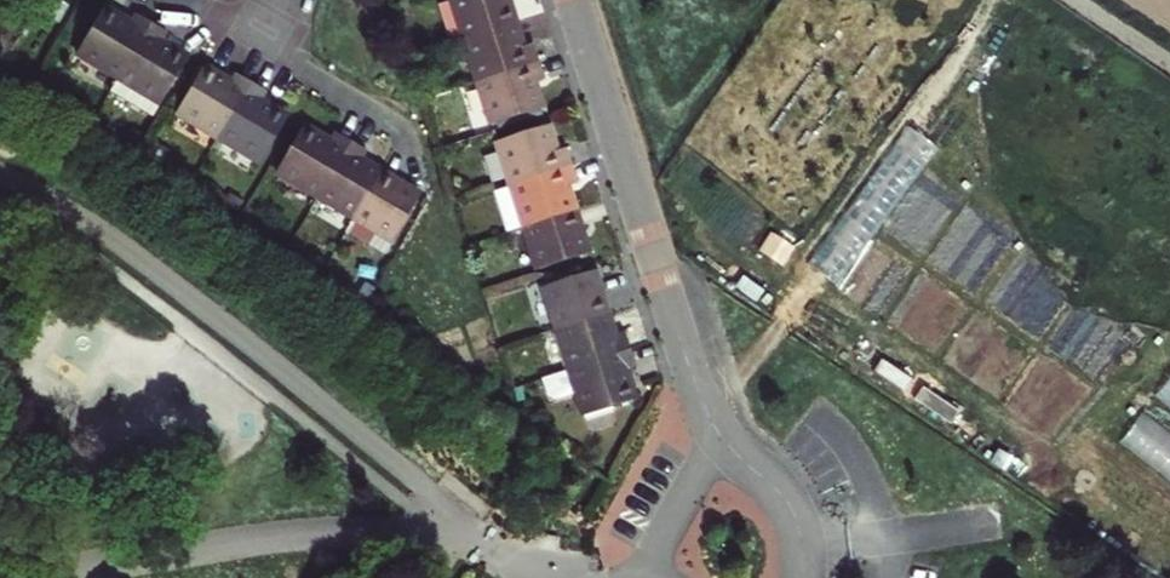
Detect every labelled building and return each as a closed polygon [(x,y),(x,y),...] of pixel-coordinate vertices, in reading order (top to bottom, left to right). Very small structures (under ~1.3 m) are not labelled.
[(468,42),(517,26),(509,0),(455,0),(468,42)] [(79,50),(119,73),(151,19),(135,9),(130,18),(108,5),(79,50)] [(151,19),(119,73),(110,88),(146,111),(183,50),(163,38),(167,29),(151,19)] [(468,42),(481,83),(539,65),(534,47),(525,49),(517,26),(468,42)] [(216,134),(249,79),(235,70),(229,80),(207,65),(179,111),(216,134)] [(539,65),(481,83),(495,126),(544,112),(537,90),(546,87),(539,65)] [(268,91),(249,79),(216,134),(256,159),(284,113),(262,100),(268,91)] [(279,172),(317,196),(349,143),(335,135),(329,142),(307,128),(279,172)] [(551,130),(501,146),(514,187),(572,169),(567,153),(558,156),(551,130)] [(365,154),(349,143),(317,196),(352,217),(379,172),(361,162),(365,154)] [(514,187),(528,229),(577,214),(570,192),(578,189),(572,169),(514,187)] [(379,172),(352,217),(343,232),(381,255),(418,197),(379,172)] [(577,214),(528,229),(542,273),(591,257),(577,214)] [(546,288),(559,330),(609,315),(596,274),(546,288)] [(609,315),(559,330),(571,370),(630,352),(625,336),(616,339),(609,315)] [(630,352),(571,370),(543,379),(547,393),(554,398),(557,399),(579,392),(587,416),(636,401),(628,377),(637,374),(630,352)]
